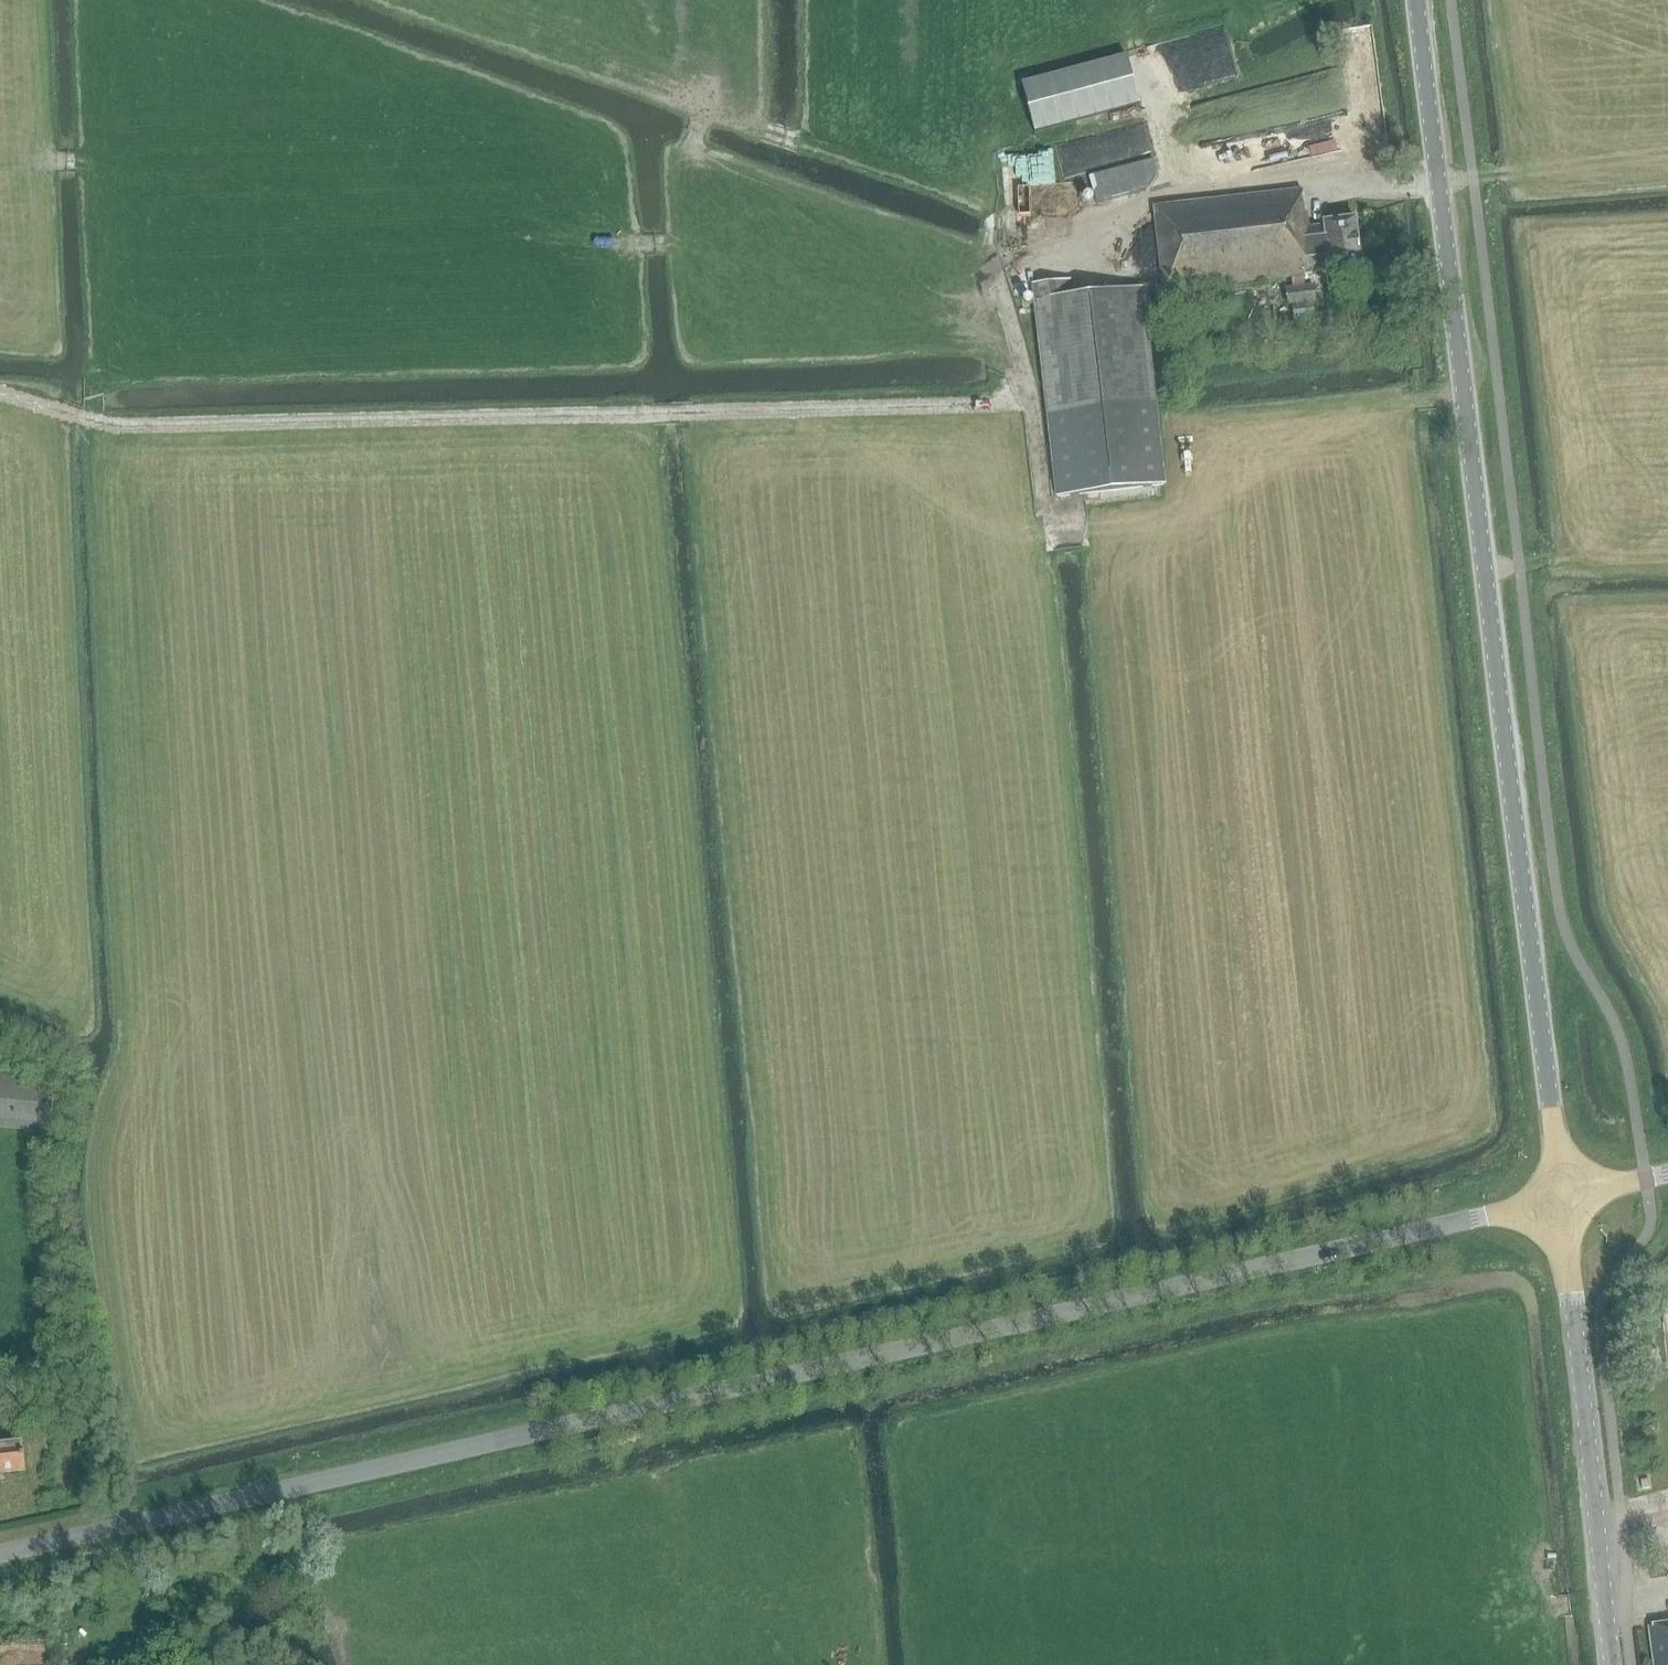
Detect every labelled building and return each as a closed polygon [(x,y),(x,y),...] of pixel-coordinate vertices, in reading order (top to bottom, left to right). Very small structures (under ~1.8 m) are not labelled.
[(1126,56),(1021,84),(1034,132),(1139,104),(1126,56)] [(1153,160),(1089,177),(1096,204),(1160,186),(1153,160)] [(1050,163),(1032,163),(1032,180),(1049,181),(1050,163)] [(1329,275),(1359,271),(1353,219),(1321,223),(1322,229),(1307,231),(1302,190),(1153,209),(1164,295),(1305,277),(1304,271),(1328,268),(1329,275)] [(1163,484),(1154,405),(1141,288),(1072,296),(1070,280),(1033,284),(1057,496),(1163,484)] [(1288,305),(1317,302),(1315,286),(1286,289),(1288,305)] [(56,1079),(0,1073),(0,1127),(50,1132),(56,1079)] [(27,1469),(23,1442),(0,1444),(0,1473),(27,1469)] [(1648,1624),(1654,1664),(1667,1664),(1667,1621),(1648,1624)]
